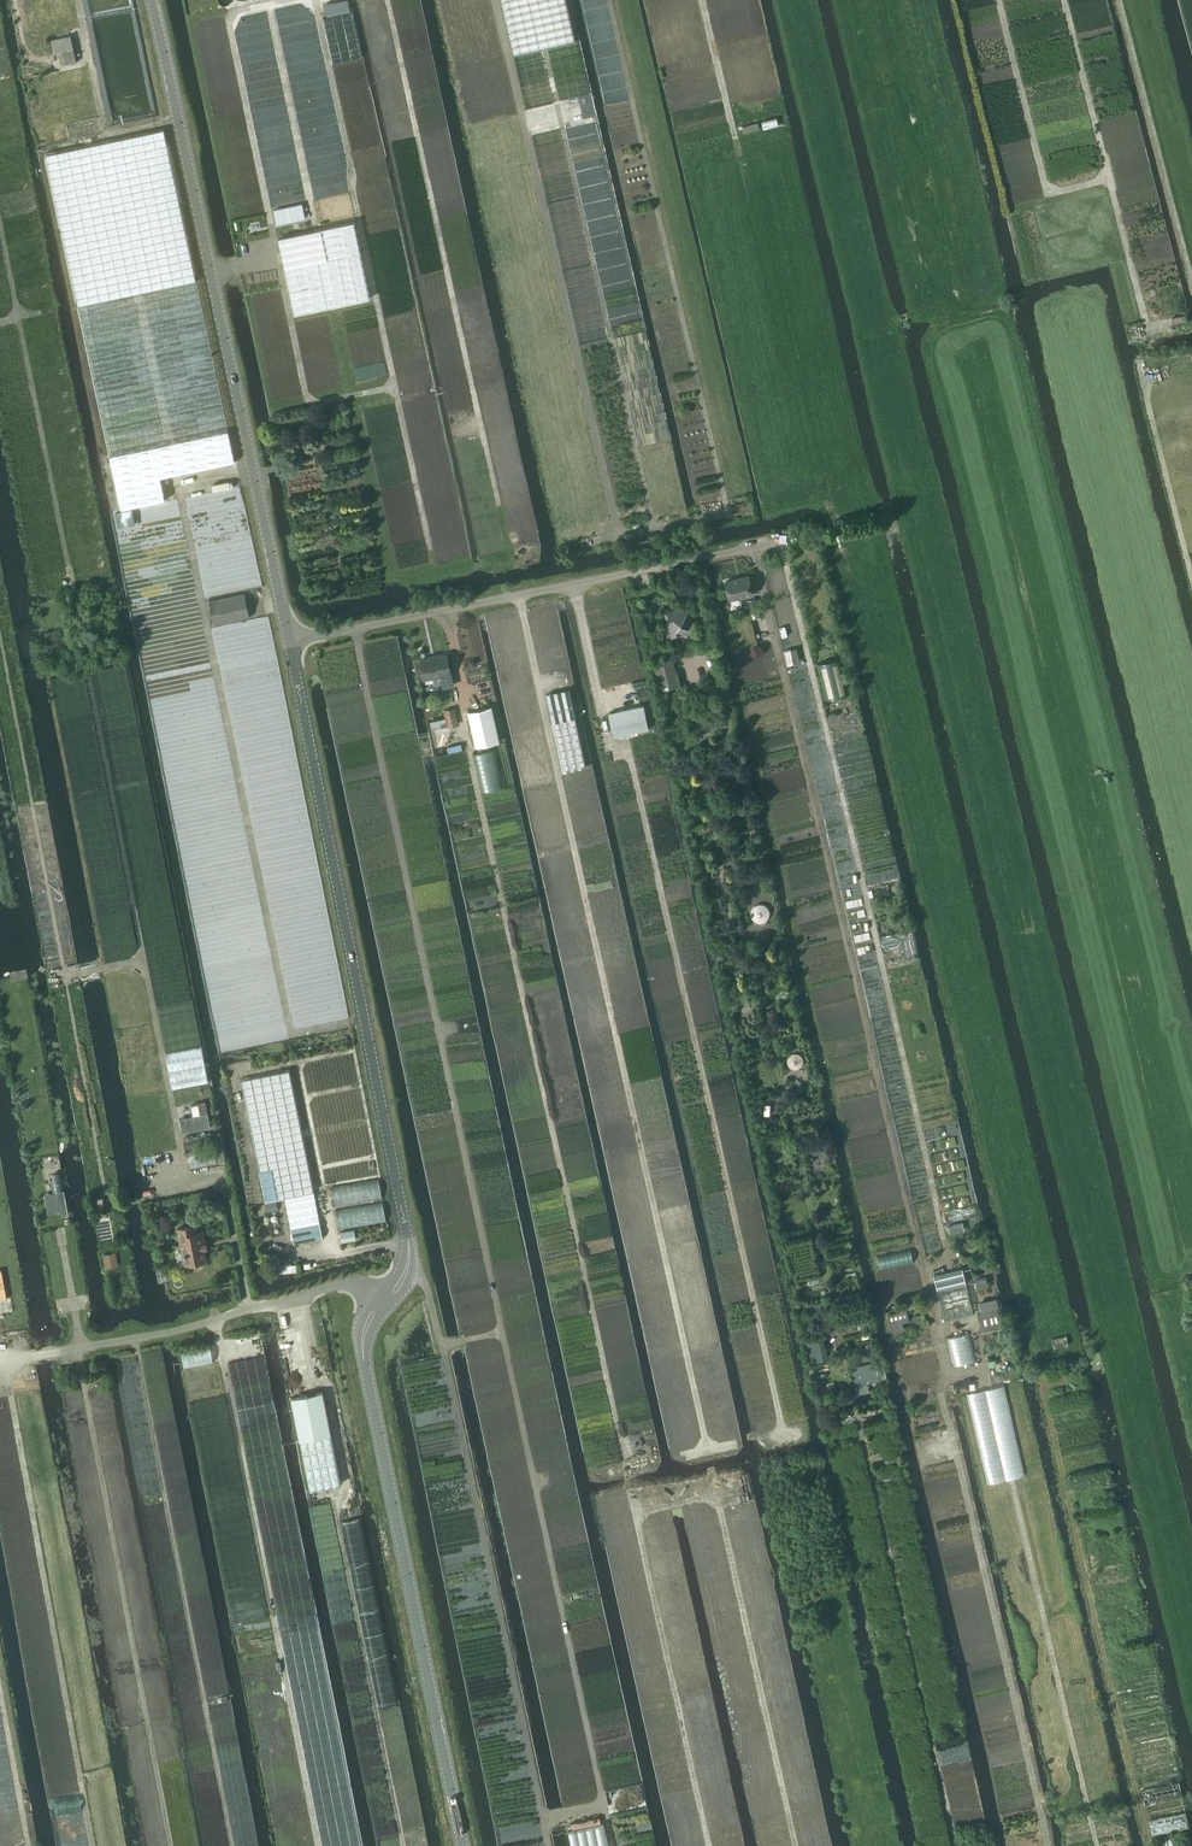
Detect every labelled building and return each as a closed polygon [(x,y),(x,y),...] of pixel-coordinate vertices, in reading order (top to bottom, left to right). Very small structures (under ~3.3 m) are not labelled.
[(576,41),(566,0),(501,0),(514,56),(576,41)] [(52,40),(54,52),(62,51),(66,66),(76,63),(71,36),(52,40)] [(140,505),(147,503),(165,500),(161,477),(235,461),(198,287),(188,243),(186,234),(172,167),(167,143),(165,134),(164,128),(115,139),(103,141),(47,154),(49,167),(82,322),(122,509),(140,505)] [(302,203),(274,209),(277,224),(305,218),(302,203)] [(281,248),(284,263),(285,268),(295,314),(370,298),(354,222),(321,228),(278,237),(281,248)] [(1171,317),(1172,323),(1186,320),(1185,314),(1171,317)] [(289,448),(292,464),(305,462),(302,446),(289,448)] [(124,526),(135,523),(132,509),(115,513),(117,521),(123,520),(124,526)] [(725,580),(729,598),(753,592),(748,575),(725,580)] [(210,602),(215,625),(250,617),(245,593),(210,602)] [(755,598),(748,600),(751,613),(758,611),(755,598)] [(692,629),(687,608),(678,611),(677,609),(664,612),(666,621),(668,621),(671,635),(692,629)] [(45,632),(49,654),(61,652),(57,630),(45,632)] [(791,649),(784,650),(787,665),(794,663),(791,649)] [(448,655),(421,661),(425,680),(440,677),(442,686),(454,684),(448,655)] [(655,660),(662,689),(680,684),(673,655),(655,660)] [(824,699),(850,693),(841,657),(816,663),(824,699)] [(544,694),(561,771),(585,766),(568,688),(544,694)] [(610,714),(616,737),(651,729),(645,705),(610,714)] [(467,711),(475,746),(499,741),(491,706),(467,711)] [(443,710),(447,726),(458,724),(454,707),(443,710)] [(495,749),(473,754),(481,792),(504,788),(495,749)] [(735,750),(728,752),(730,758),(736,756),(735,750)] [(751,911),(750,913),(750,914),(751,915),(751,917),(752,918),(753,919),(753,920),(754,921),(756,921),(757,922),(758,922),(760,922),(764,921),(766,920),(767,920),(767,919),(768,917),(769,916),(769,915),(769,914),(769,912),(769,911),(769,910),(768,909),(768,907),(767,906),(766,905),(765,905),(764,904),(762,904),(761,903),(760,903),(758,903),(757,904),(756,904),(755,905),(754,906),(753,907),(752,908),(751,909),(751,910),(751,911)] [(898,947),(891,949),(893,955),(900,953),(898,947)] [(787,1059),(787,1061),(787,1062),(787,1063),(788,1064),(789,1065),(789,1066),(790,1067),(794,1068),(797,1068),(800,1066),(801,1065),(802,1065),(803,1063),(803,1062),(803,1061),(803,1060),(803,1059),(803,1057),(802,1056),(802,1055),(801,1054),(800,1054),(799,1053),(798,1052),(797,1052),(795,1052),(794,1052),(793,1052),(792,1053),(791,1053),(790,1054),(789,1055),(788,1056),(788,1057),(787,1058),(787,1059)] [(289,1070),(241,1080),(266,1202),(285,1198),(292,1229),(321,1223),(314,1192),(289,1070)] [(192,1116),(180,1118),(182,1132),(211,1127),(208,1112),(208,1113),(205,1101),(199,1102),(199,1103),(190,1105),(192,1116)] [(185,1149),(214,1143),(212,1136),(183,1141),(185,1149)] [(62,1178),(50,1180),(52,1192),(65,1190),(62,1178)] [(68,1214),(64,1191),(57,1192),(61,1211),(62,1215),(68,1214)] [(109,1193),(111,1203),(119,1201),(117,1192),(109,1193)] [(103,1197),(95,1198),(97,1208),(104,1207),(103,1197)] [(151,1205),(153,1220),(164,1218),(161,1203),(151,1205)] [(273,1203),(266,1204),(268,1211),(275,1210),(273,1203)] [(962,1222),(948,1225),(949,1232),(964,1229),(962,1222)] [(324,1238),(321,1223),(292,1229),(295,1244),(324,1238)] [(178,1229),(181,1246),(182,1246),(184,1246),(187,1264),(207,1261),(203,1244),(207,1244),(207,1243),(206,1243),(203,1232),(196,1233),(194,1234),(192,1226),(178,1229)] [(342,1242),(355,1239),(353,1230),(340,1232),(342,1242)] [(104,1253),(106,1267),(118,1265),(116,1251),(104,1253)] [(297,1271),(296,1264),(276,1265),(276,1272),(297,1271)] [(933,1275),(943,1320),(972,1313),(962,1268),(933,1275)] [(986,1277),(974,1280),(975,1287),(987,1284),(986,1277)] [(977,1313),(981,1331),(1002,1326),(998,1308),(977,1313)] [(901,1321),(908,1320),(906,1311),(888,1315),(892,1333),(904,1331),(901,1321)] [(910,1324),(911,1330),(929,1325),(927,1319),(910,1324)] [(1066,1335),(1052,1339),(1054,1348),(1068,1344),(1066,1335)] [(870,1342),(859,1344),(861,1350),(871,1348),(870,1342)] [(825,1348),(810,1352),(812,1361),(827,1358),(825,1348)] [(851,1367),(855,1385),(880,1379),(876,1362),(851,1367)] [(341,1483),(331,1434),(323,1391),(292,1397),(310,1489),(341,1483)] [(1142,1789),(1146,1805),(1183,1797),(1179,1781),(1142,1789)] [(1183,1797),(1146,1805),(1152,1835),(1189,1826),(1183,1797)]
